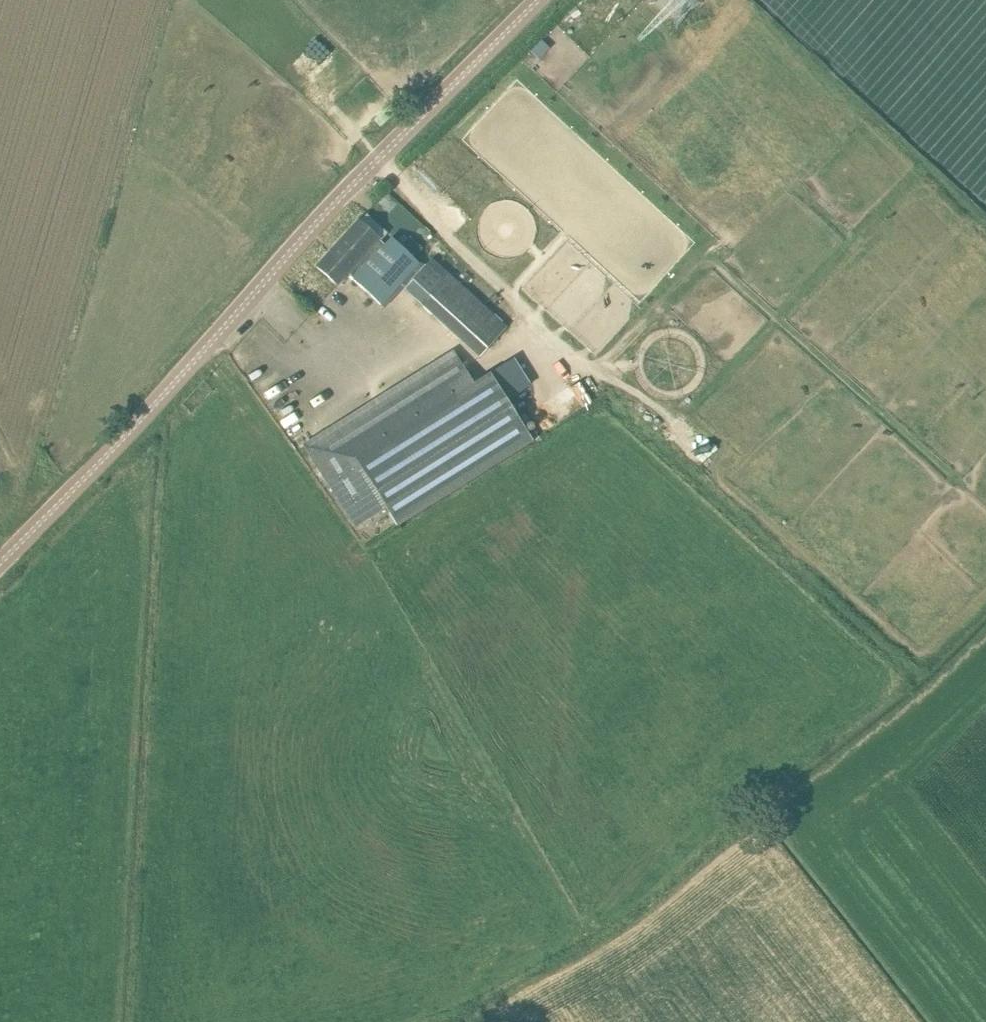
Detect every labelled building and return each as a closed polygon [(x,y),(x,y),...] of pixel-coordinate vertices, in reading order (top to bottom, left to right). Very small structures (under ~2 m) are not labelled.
[(379,238),(358,219),(316,267),(337,285),(348,273),(379,238)] [(379,238),(348,273),(353,278),(352,280),(382,306),(420,264),(390,237),(385,243),(379,238)] [(479,357),(508,326),(450,271),(420,301),(479,357)] [(355,528),(387,508),(397,524),(533,439),(490,370),(474,380),(453,348),(302,442),(355,528)]
